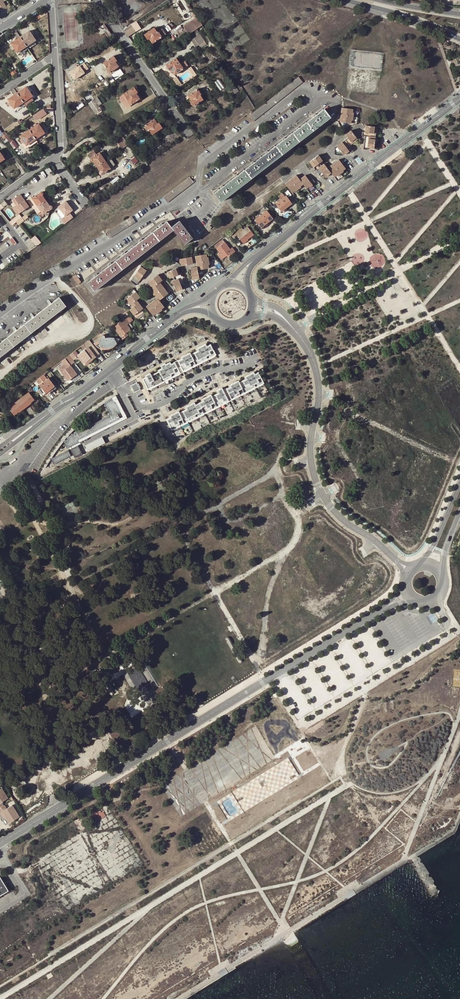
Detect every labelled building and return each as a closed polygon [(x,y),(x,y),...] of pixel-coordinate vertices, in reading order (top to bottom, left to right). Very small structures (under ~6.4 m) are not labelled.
[(129,36),(142,28),(137,20),(124,29),(129,36)] [(108,37),(112,35),(104,24),(96,29),(100,35),(105,32),(108,37)] [(196,27),(192,30),(194,34),(195,34),(196,35),(197,37),(193,39),(192,40),(195,46),(196,47),(199,45),(201,48),(207,44),(196,27)] [(152,43),(162,36),(158,31),(157,32),(154,28),(144,35),(147,39),(149,38),(152,43)] [(30,31),(21,37),(27,46),(34,41),(36,40),(30,31)] [(27,46),(21,37),(11,44),(17,53),(19,52),(27,46)] [(34,41),(27,46),(28,49),(36,44),(34,41)] [(28,49),(27,46),(19,52),(21,54),(28,49)] [(109,72),(118,66),(115,61),(117,60),(113,56),(104,62),(106,66),(105,67),(109,72)] [(171,69),(173,72),(175,75),(187,66),(184,61),(180,64),(176,58),(166,65),(167,66),(169,69),(169,70),(171,69)] [(70,71),(75,80),(91,71),(86,62),(70,71)] [(121,68),(113,74),(116,79),(125,73),(121,68)] [(174,78),(179,86),(182,84),(177,76),(174,78)] [(17,93),(23,102),(31,97),(33,96),(27,87),(17,93)] [(139,99),(138,96),(136,93),(138,92),(137,91),(135,88),(134,87),(123,94),(127,99),(131,104),(139,99)] [(193,106),(203,100),(200,95),(201,95),(197,89),(188,96),(191,100),(190,101),(193,106)] [(15,108),(23,102),(17,93),(8,99),(14,108),(15,108)] [(31,97),(23,102),(25,105),(33,100),(31,97)] [(89,101),(91,104),(95,110),(98,108),(95,102),(93,99),(89,101)] [(25,105),(23,102),(15,108),(17,110),(25,105)] [(34,115),(37,120),(48,113),(44,108),(34,115)] [(340,115),(352,116),(352,113),(352,109),(341,108),(340,115)] [(276,146),(282,154),(331,117),(325,109),(318,115),(315,114),(314,115),(315,117),(301,128),(298,127),(297,128),(298,130),(286,139),(284,138),(283,139),(284,141),(276,146)] [(351,124),(351,120),(352,116),(340,115),(339,122),(351,124)] [(152,134),(162,127),(159,123),(157,124),(154,119),(145,125),(149,131),(149,130),(152,134)] [(39,123),(30,129),(37,139),(43,134),(45,133),(39,123)] [(365,136),(375,137),(377,126),(366,125),(365,131),(362,131),(362,135),(365,136)] [(37,139),(30,129),(20,136),(27,145),(28,145),(30,147),(39,141),(37,139)] [(349,146),(358,140),(351,130),(344,135),(347,138),(336,146),(343,155),(349,151),(350,153),(353,151),(349,146)] [(374,148),(375,137),(365,136),(364,137),(364,138),(363,149),(367,149),(367,147),(374,148)] [(120,146),(122,148),(128,144),(125,139),(123,140),(122,138),(120,140),(123,144),(120,146)] [(128,144),(122,148),(122,149),(123,148),(125,151),(127,150),(132,158),(136,155),(128,144)] [(220,202),(282,154),(276,146),(270,152),(267,151),(266,152),(267,154),(255,162),(253,162),(251,163),(253,165),(238,176),(236,175),(234,176),(235,178),(225,186),(222,186),(221,187),(222,188),(214,194),(220,202)] [(93,161),(97,167),(105,161),(99,152),(96,154),(91,158),(90,158),(90,159),(90,160),(90,161),(91,161),(92,161),(93,161)] [(313,168),(320,164),(319,163),(322,161),(318,156),(309,162),(313,168)] [(339,160),(333,164),(339,173),(340,173),(343,171),(345,169),(339,160)] [(105,161),(97,167),(100,171),(99,172),(99,173),(100,174),(101,174),(102,174),(110,169),(105,161)] [(339,173),(333,164),(327,168),(324,164),(321,166),(320,164),(313,168),(314,169),(320,177),(323,175),(325,177),(330,173),(334,177),(337,175),(339,173)] [(291,180),(294,183),(300,179),(297,175),(291,180)] [(305,175),(300,179),(304,184),(307,188),(310,186),(313,184),(315,183),(310,177),(308,178),(305,175)] [(300,179),(294,183),(298,189),(301,186),(304,184),(300,179)] [(285,184),(288,188),(294,183),(291,180),(285,184)] [(294,183),(288,188),(292,193),(295,191),(298,189),(294,183)] [(32,198),(38,206),(46,200),(42,195),(43,194),(43,193),(42,192),(41,192),(32,198)] [(285,197),(282,193),(278,196),(281,200),(276,204),(282,212),(285,208),(292,203),(286,196),(285,197)] [(28,207),(19,194),(12,200),(15,205),(20,212),(28,207)] [(46,200),(38,206),(43,214),(52,208),(52,207),(52,206),(51,205),(50,205),(49,205),(46,200)] [(62,219),(65,224),(74,217),(70,212),(73,210),(66,201),(59,207),(66,216),(62,219)] [(15,205),(12,207),(17,215),(20,212),(15,205)] [(38,206),(34,208),(41,218),(45,216),(43,214),(38,206)] [(23,216),(33,210),(32,207),(21,213),(23,216)] [(267,223),(268,224),(274,219),(268,211),(255,220),(261,227),(267,223)] [(111,238),(136,221),(132,216),(107,232),(111,238)] [(173,229),(171,227),(167,221),(163,225),(162,223),(159,225),(160,227),(142,240),(141,239),(138,241),(140,243),(126,253),(124,252),(122,254),(123,256),(111,264),(110,263),(108,265),(109,266),(97,275),(96,274),(94,276),(95,277),(88,283),(94,291),(108,279),(173,229)] [(180,221),(171,227),(173,229),(185,244),(193,238),(180,221)] [(241,227),(234,232),(236,235),(237,235),(243,243),(248,239),(254,235),(248,226),(243,230),(241,227)] [(30,240),(36,247),(40,243),(35,236),(30,240)] [(215,246),(217,248),(225,242),(223,240),(215,246)] [(220,252),(224,258),(226,256),(227,257),(235,251),(232,247),(230,249),(225,242),(217,248),(220,252)] [(219,261),(224,258),(220,252),(215,256),(219,261)] [(196,256),(197,263),(208,261),(207,257),(207,254),(196,256)] [(192,256),(182,258),(182,262),(183,266),(193,264),(192,256)] [(198,267),(198,270),(209,268),(209,265),(208,261),(197,263),(198,267)] [(137,278),(140,280),(147,270),(141,266),(134,276),(137,278)] [(200,278),(198,270),(198,267),(191,268),(191,271),(190,272),(189,272),(190,280),(200,278)] [(184,285),(178,268),(167,272),(170,278),(173,277),(174,280),(171,281),(176,292),(182,289),(181,286),(184,285)] [(157,298),(146,307),(153,315),(155,314),(161,309),(164,307),(160,301),(169,295),(160,284),(162,282),(158,276),(150,282),(152,285),(154,288),(153,289),(151,290),(154,293),(156,296),(157,298)] [(131,304),(133,306),(138,302),(137,300),(140,298),(136,292),(127,298),(130,302),(131,304)] [(66,305),(59,297),(0,343),(0,356),(66,305)] [(138,302),(133,306),(133,307),(130,309),(134,315),(143,308),(138,302)] [(145,310),(143,308),(134,315),(136,317),(145,310)] [(130,312),(129,309),(123,314),(126,318),(130,322),(133,320),(128,313),(130,312)] [(119,338),(121,341),(128,336),(126,333),(131,329),(127,325),(130,322),(126,318),(123,320),(114,327),(117,332),(118,331),(121,337),(119,338)] [(119,340),(119,339),(116,338),(113,337),(110,337),(107,337),(106,337),(105,336),(104,335),(103,335),(101,336),(101,337),(101,339),(99,340),(96,341),(97,344),(99,345),(101,346),(102,347),(104,347),(106,348),(108,348),(109,347),(111,347),(113,346),(115,345),(117,343),(118,342),(119,340)] [(100,354),(89,340),(84,344),(87,348),(88,347),(95,357),(100,354)] [(177,361),(183,372),(216,355),(210,344),(206,346),(205,344),(196,349),(197,351),(190,354),(190,353),(181,357),(181,359),(177,361)] [(88,347),(87,348),(77,355),(83,363),(84,363),(90,358),(91,359),(92,360),(95,357),(88,347)] [(70,366),(75,363),(73,361),(69,355),(64,359),(67,363),(68,363),(70,366)] [(153,375),(159,384),(180,373),(174,362),(171,364),(170,362),(165,364),(165,363),(160,366),(161,369),(158,370),(158,372),(153,375)] [(77,374),(70,366),(68,363),(67,363),(62,367),(64,370),(61,372),(68,381),(77,374)] [(231,400),(264,383),(258,372),(254,374),(253,372),(244,377),(245,379),(239,382),(238,381),(229,385),(230,387),(226,389),(231,400)] [(46,373),(37,380),(40,384),(49,378),(46,373)] [(142,379),(147,390),(159,384),(153,375),(151,376),(150,373),(145,376),(146,377),(142,379)] [(52,388),(55,386),(49,378),(39,385),(47,395),(53,390),(52,388)] [(136,383),(130,386),(134,393),(140,390),(136,383)] [(166,419),(171,430),(228,401),(222,388),(217,390),(218,393),(212,396),(211,395),(202,399),(202,401),(195,404),(194,402),(185,407),(186,409),(179,413),(178,411),(169,416),(170,417),(166,419)] [(26,401),(32,397),(28,393),(9,407),(12,412),(20,406),(21,407),(24,405),(27,402),(26,401)] [(34,400),(32,397),(26,401),(27,402),(24,405),(25,407),(31,403),(30,402),(34,400)] [(110,415),(66,437),(67,439),(63,441),(67,449),(80,442),(79,440),(120,419),(118,414),(121,413),(115,401),(114,401),(112,397),(104,403),(110,415)] [(20,406),(12,412),(14,414),(19,411),(25,407),(24,405),(21,407),(20,406)] [(102,437),(85,446),(88,452),(105,443),(102,437)] [(78,445),(70,449),(75,458),(82,454),(78,445)] [(68,450),(51,459),(54,465),(71,456),(68,450)] [(14,500),(8,504),(13,512),(18,509),(14,500)] [(71,536),(68,536),(63,555),(67,555),(71,554),(72,553),(73,551),(73,550),(72,549),(71,549),(70,548),(68,548),(71,536)] [(389,625),(385,627),(391,637),(394,635),(389,625)] [(243,659),(237,648),(230,637),(229,636),(228,637),(227,637),(226,638),(226,639),(226,640),(238,662),(239,662),(240,662),(241,662),(242,662),(243,661),(243,660),(243,659)] [(136,688),(146,684),(143,678),(145,677),(140,666),(128,671),(136,688)] [(99,675),(103,682),(108,694),(109,694),(110,695),(111,695),(112,696),(113,695),(114,695),(114,694),(115,693),(114,692),(114,691),(103,669),(102,669),(102,668),(101,668),(100,668),(99,668),(98,669),(97,670),(97,671),(97,672),(97,673),(99,675)] [(307,677),(304,670),(299,673),(302,679),(307,677)] [(321,677),(318,679),(319,682),(316,684),(322,693),(328,689),(321,677)] [(58,700),(69,694),(78,689),(79,688),(80,687),(80,686),(80,685),(79,684),(78,683),(77,683),(76,683),(76,684),(58,694),(54,696),(54,697),(53,697),(53,698),(53,699),(53,700),(54,701),(55,702),(56,701),(57,701),(58,700)] [(0,812),(2,811),(5,817),(9,823),(19,817),(12,804),(6,808),(4,805),(0,807),(0,812)] [(0,878),(0,896),(8,891),(0,878)]
